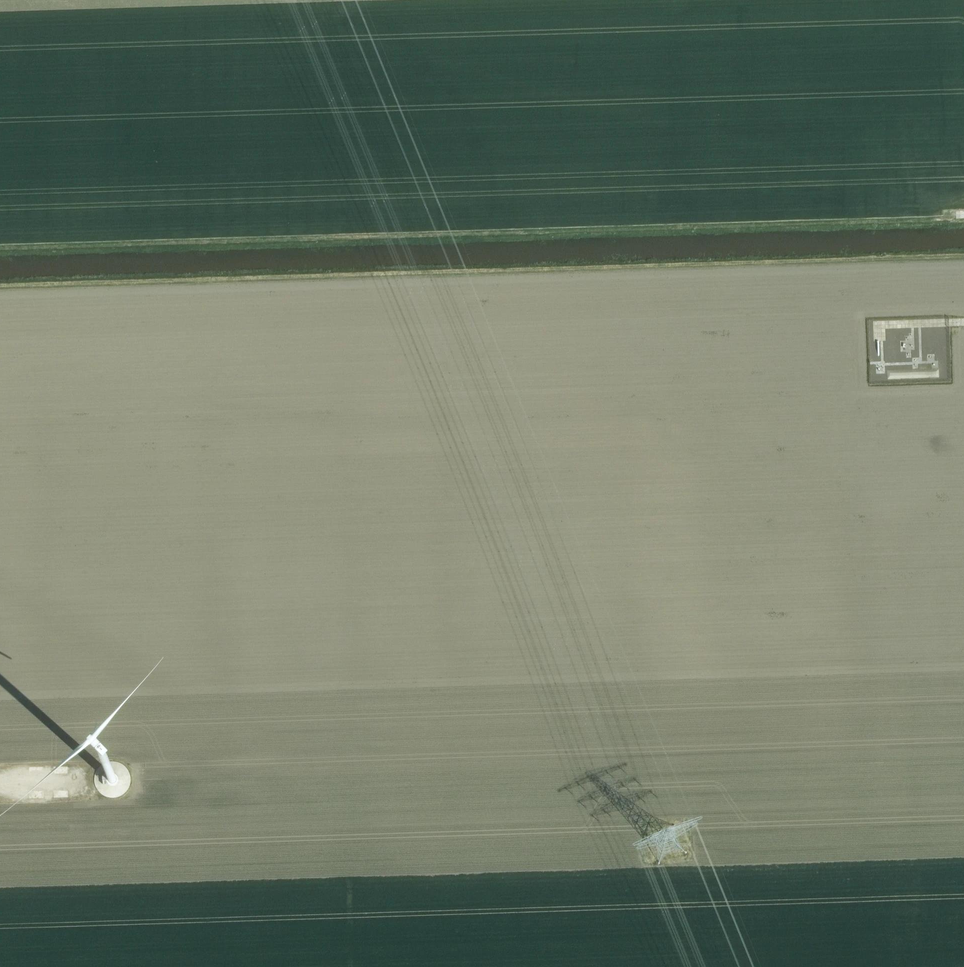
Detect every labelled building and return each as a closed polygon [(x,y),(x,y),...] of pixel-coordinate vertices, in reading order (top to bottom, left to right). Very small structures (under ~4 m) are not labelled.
[(921,108),(923,120),(935,118),(933,106),(921,108)] [(108,779),(108,780),(108,781),(109,781),(109,782),(109,783),(110,783),(111,783),(111,784),(112,784),(113,784),(114,784),(114,783),(115,783),(115,782),(116,782),(116,781),(116,780),(117,780),(117,779),(116,779),(116,778),(116,777),(115,777),(115,776),(114,776),(113,776),(112,776),(111,776),(110,776),(110,777),(109,777),(109,778),(108,779)]
